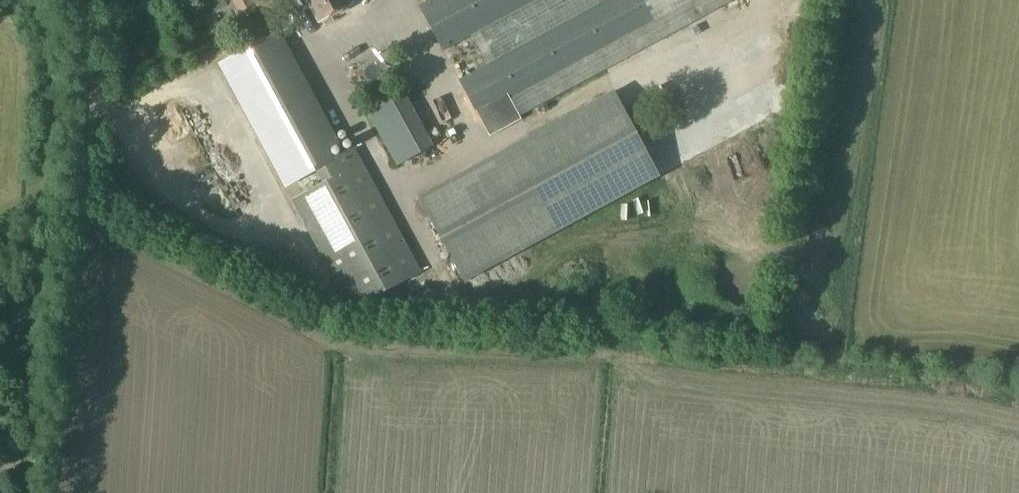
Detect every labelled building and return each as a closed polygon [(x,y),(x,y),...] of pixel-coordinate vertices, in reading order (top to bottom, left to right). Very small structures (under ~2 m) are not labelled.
[(351,6),(348,0),(306,0),(319,23),(351,6)] [(418,6),(443,52),(471,37),(540,0),(430,0),(418,6)] [(458,81),(488,136),(521,119),(519,116),(736,0),(540,0),(471,37),(488,64),(458,81)] [(339,144),(279,34),(219,66),(285,188),(296,183),(303,195),(292,201),(352,310),(421,273),(354,148),(332,160),(327,150),(339,144)] [(434,147),(402,90),(366,110),(397,167),(434,147)] [(419,197),(465,282),(658,178),(613,93),(419,197)] [(218,152),(260,232),(284,219),(242,140),(218,152)]
